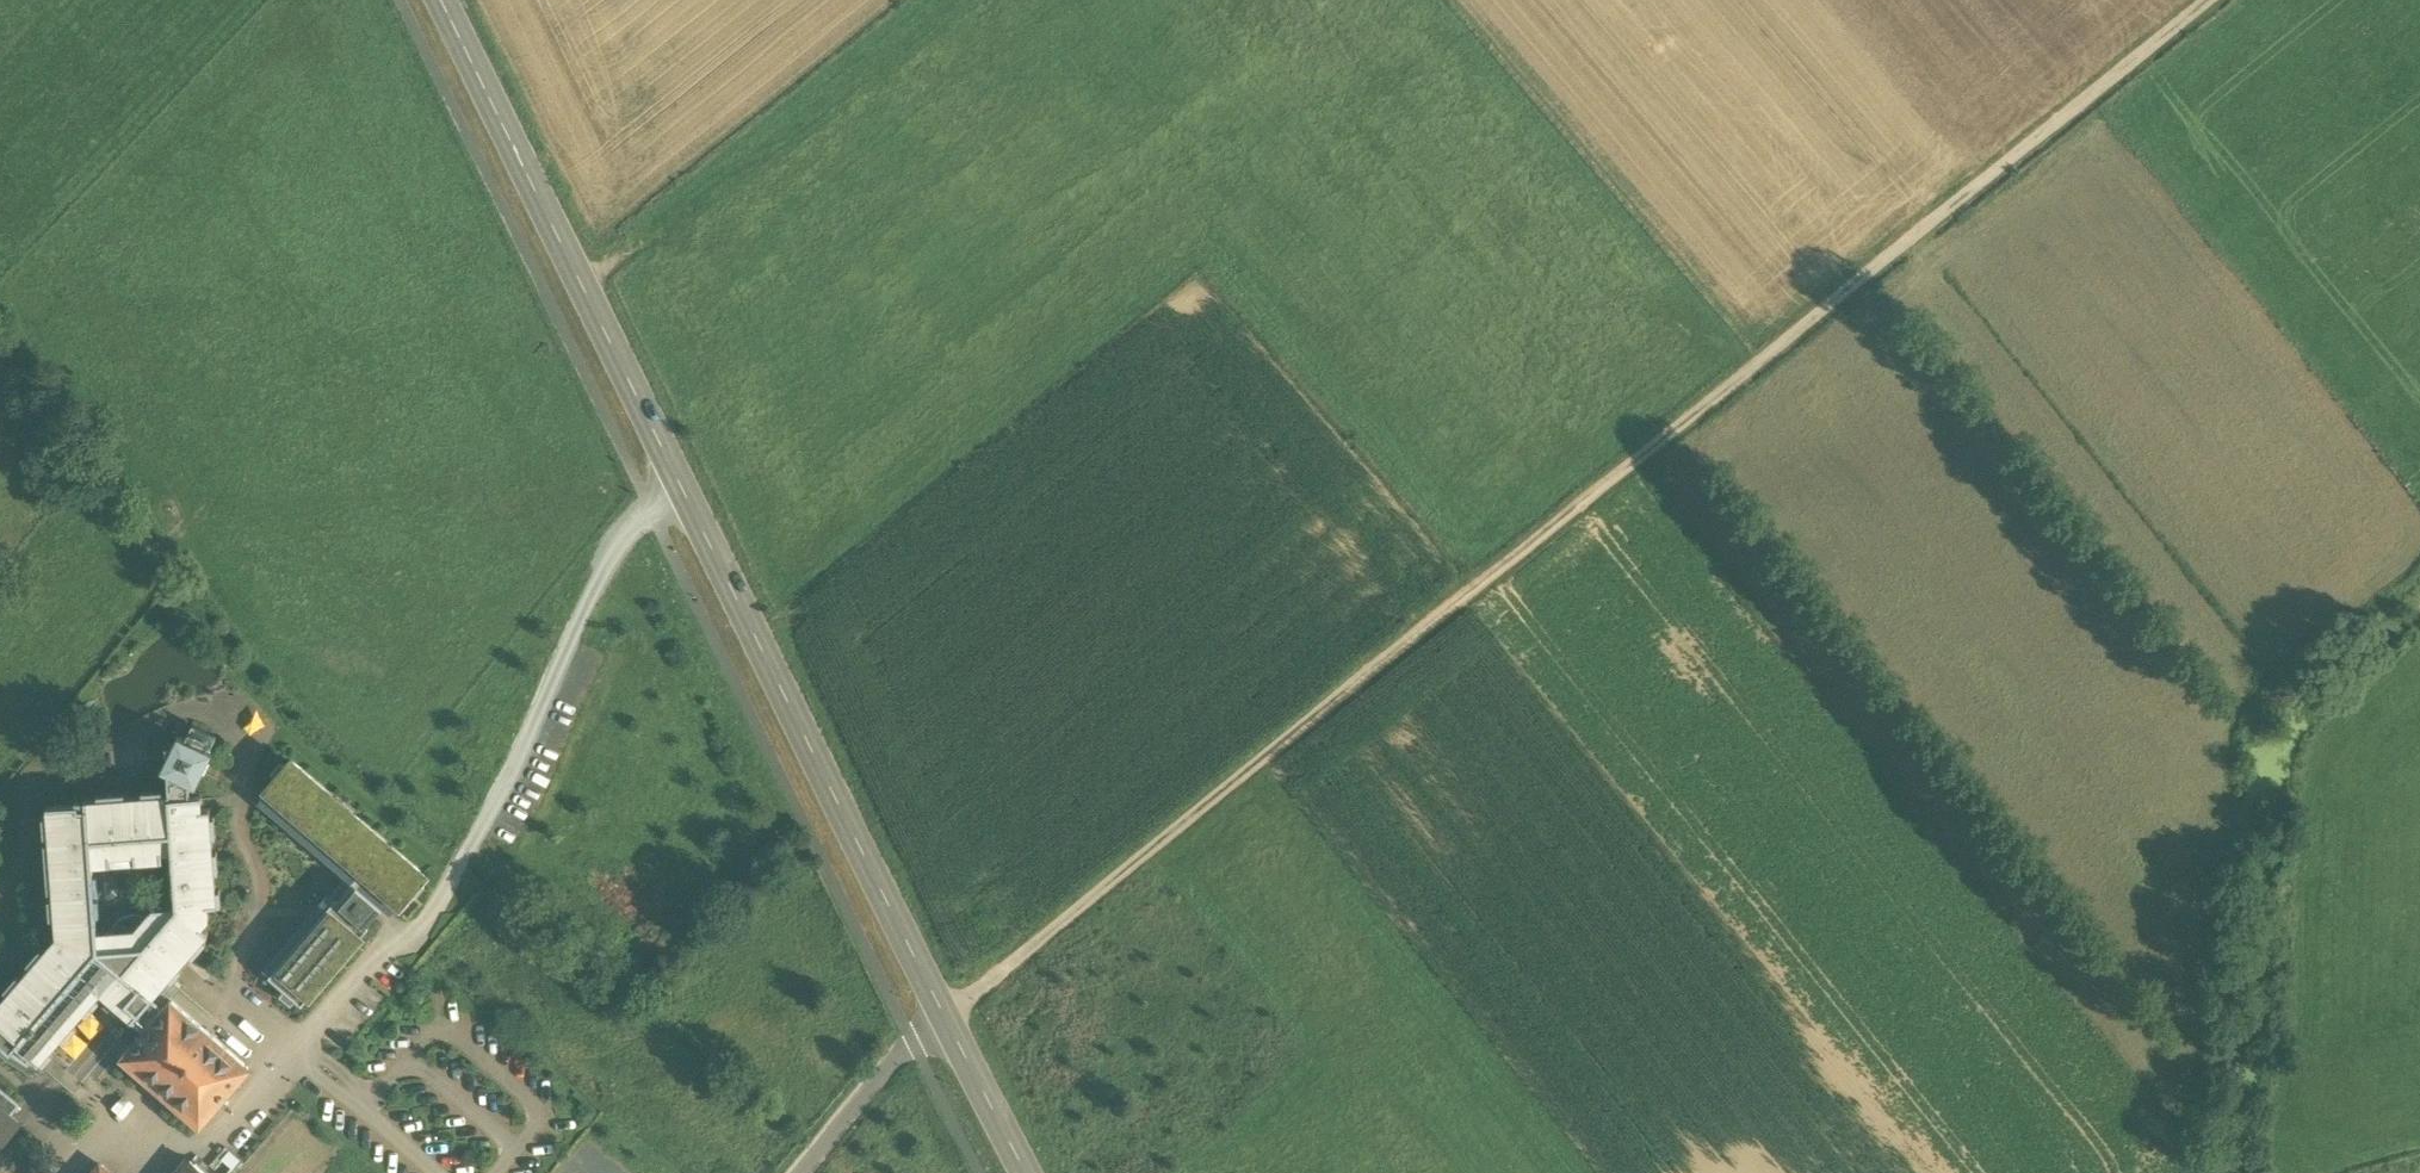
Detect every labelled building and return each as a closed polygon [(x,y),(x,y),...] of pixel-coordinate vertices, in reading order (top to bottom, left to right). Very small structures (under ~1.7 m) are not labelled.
[(178,735),(173,745),(165,745),(166,759),(161,769),(167,772),(168,794),(170,793),(170,797),(190,796),(189,783),(195,786),(212,752),(178,735)] [(425,876),(291,760),(285,767),(280,762),(271,774),(276,778),(262,794),(396,909),(410,893),(415,898),(425,886),(420,882),(425,876)] [(97,795),(97,799),(75,800),(75,804),(46,806),(47,815),(43,816),(44,836),(48,836),(49,842),(45,842),(48,892),(52,892),(53,897),(49,898),(50,918),(54,918),(56,936),(0,1001),(0,1043),(11,1053),(27,1065),(32,1058),(38,1063),(40,1062),(43,1064),(53,1053),(50,1050),(60,1038),(63,1041),(77,1025),(74,1023),(83,1012),(86,1015),(100,999),(96,996),(100,992),(108,999),(102,1006),(115,1017),(121,1010),(144,1030),(164,1006),(153,996),(168,978),(171,981),(182,969),(178,966),(189,954),(192,957),(206,941),(203,938),(208,932),(201,926),(209,918),(208,905),(221,904),(220,889),(216,889),(214,871),(218,871),(217,850),(213,851),(212,837),(216,836),(214,816),(210,816),(210,808),(202,809),(201,795),(190,796),(170,797),(170,793),(168,794),(162,794),(162,790),(141,791),(142,796),(125,797),(125,793),(97,795)] [(356,886),(340,904),(366,927),(382,909),(356,886)] [(340,904),(334,900),(268,977),(284,990),(279,995),(291,1005),(295,1000),(301,1006),(368,928),(366,927),(340,904)] [(248,1067),(170,999),(144,1030),(122,1057),(199,1124),(218,1102),(220,1103),(223,1104),(225,1103),(227,1102),(229,1099),(230,1097),(228,1093),(227,1092),(248,1067)] [(21,1125),(11,1117),(20,1105),(0,1088),(0,1151),(21,1125)] [(191,1160),(180,1172),(206,1172),(191,1160)]
